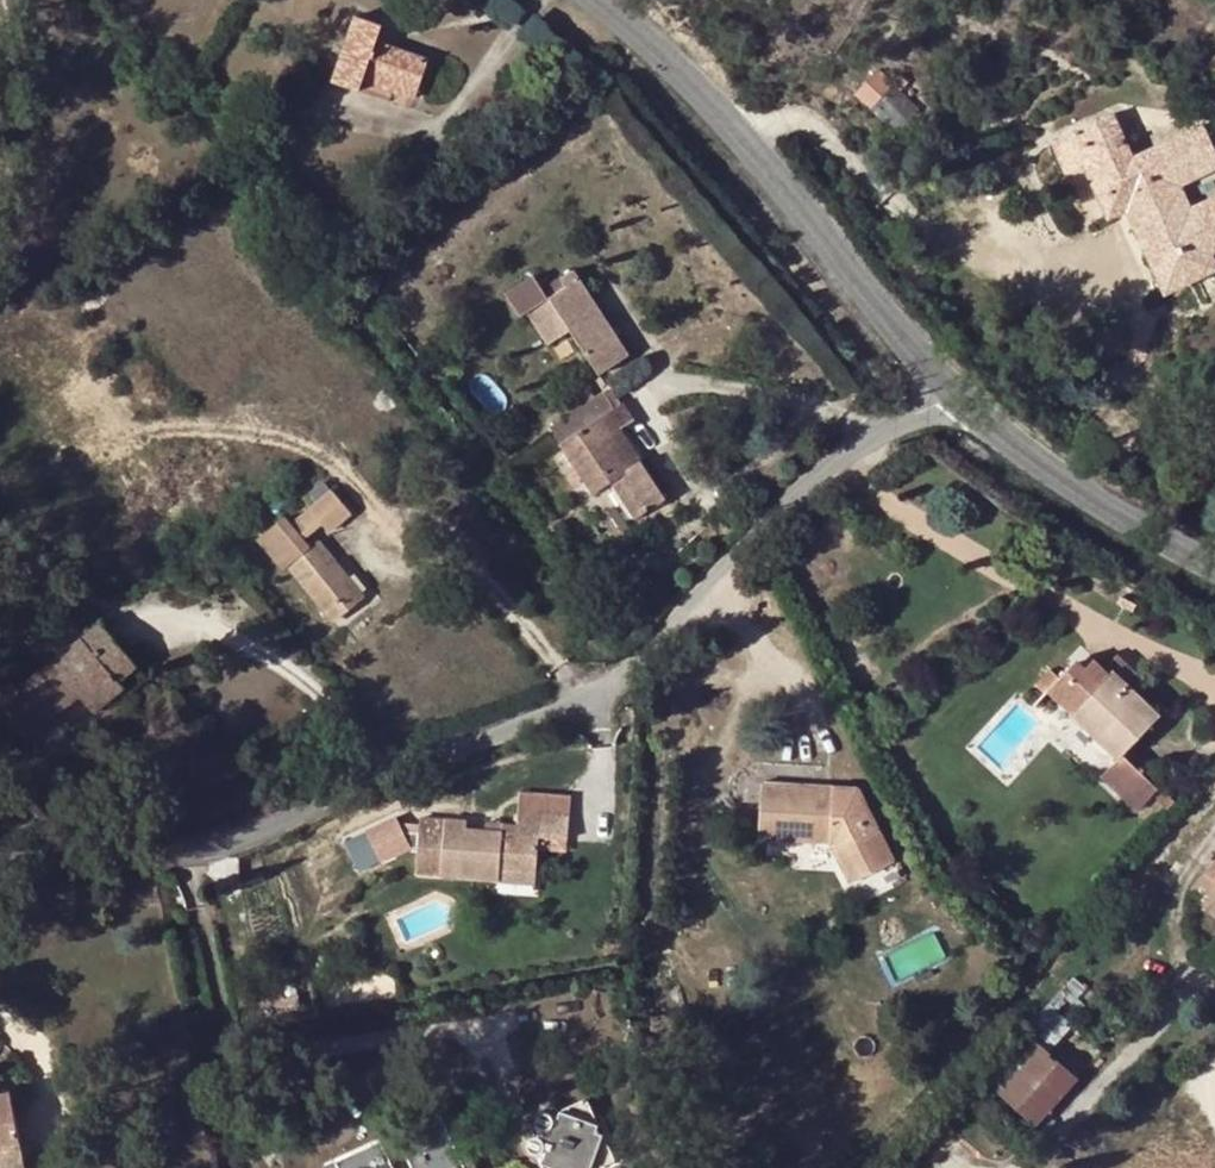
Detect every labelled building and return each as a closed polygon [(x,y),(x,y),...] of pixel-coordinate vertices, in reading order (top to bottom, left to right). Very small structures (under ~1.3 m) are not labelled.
[(361,92),(364,80),(366,73),(421,93),(433,60),(378,41),(385,24),(358,15),(335,83),(361,92)] [(366,73),(364,80),(418,100),(421,93),(366,73)] [(858,100),(871,112),(896,85),(883,74),(858,100)] [(896,85),(871,112),(894,133),(919,107),(896,85)] [(1197,276),(1187,254),(1214,241),(1214,196),(1191,207),(1179,184),(1214,167),(1214,145),(1205,124),(1197,127),(1201,136),(1146,160),(1136,165),(1112,114),(1051,142),(1065,171),(1081,163),(1106,217),(1126,208),(1164,292),(1197,276)] [(1142,152),(1146,160),(1201,136),(1197,127),(1142,152)] [(1197,276),(1214,268),(1214,260),(1211,251),(1214,249),(1214,241),(1187,254),(1197,276)] [(553,300),(530,315),(551,347),(575,331),(604,376),(634,357),(579,272),(547,292),(553,300)] [(613,387),(605,392),(616,409),(624,402),(613,387)] [(616,409),(605,392),(549,431),(560,446),(563,445),(597,493),(613,481),(622,495),(631,487),(650,513),(670,498),(643,460),(635,466),(615,437),(623,431),(638,421),(624,402),(616,409)] [(643,460),(623,431),(615,437),(635,466),(643,460)] [(305,496),(294,483),(271,504),(281,516),(305,496)] [(631,487),(622,495),(640,520),(650,513),(631,487)] [(335,490),(302,517),(314,532),(325,524),(332,533),(355,514),(335,490)] [(305,539),(293,524),(287,517),(260,538),(286,569),(290,566),(336,622),(368,596),(366,594),(352,577),(322,541),(313,548),(305,539)] [(302,517),(293,524),(305,539),(314,532),(302,517)] [(352,577),(366,594),(371,590),(357,573),(352,577)] [(104,621),(85,636),(99,654),(118,638),(104,621)] [(99,654),(85,636),(81,639),(111,702),(127,688),(122,681),(141,665),(118,638),(99,654)] [(81,639),(54,662),(61,670),(50,678),(44,670),(21,689),(14,680),(0,692),(0,709),(27,742),(70,706),(66,701),(79,692),(82,696),(97,714),(111,702),(81,639)] [(1103,666),(1111,673),(1115,668),(1129,681),(1138,672),(1119,653),(1103,666)] [(1048,690),(1073,713),(1079,706),(1127,750),(1151,724),(1147,719),(1157,708),(1140,692),(1135,697),(1111,673),(1103,666),(1096,660),(1088,668),(1081,661),(1074,662),(1059,678),(1048,690)] [(54,662),(44,670),(50,678),(61,670),(54,662)] [(1035,685),(1045,693),(1048,690),(1059,678),(1050,668),(1035,685)] [(1115,668),(1111,673),(1135,697),(1140,692),(1129,681),(1115,668)] [(70,706),(82,696),(79,692),(66,701),(70,706)] [(1079,706),(1073,713),(1120,757),(1127,750),(1079,706)] [(1147,719),(1151,724),(1162,713),(1157,708),(1147,719)] [(832,841),(835,848),(848,841),(865,876),(893,861),(858,787),(833,786),(834,766),(758,761),(752,762),(748,762),(745,764),(740,767),(734,777),(733,787),(734,793),(737,797),(740,800),(743,802),(763,803),(760,836),(832,841)] [(519,791),(518,812),(570,815),(571,794),(519,791)] [(518,832),(485,829),(467,828),(468,820),(445,818),(442,861),(441,876),(498,880),(499,870),(538,873),(540,850),(541,836),(569,838),(570,815),(518,812),(518,822),(518,832)] [(403,813),(372,823),(379,844),(410,833),(403,813)] [(445,818),(420,817),(417,860),(442,861),(445,818)] [(485,820),(485,829),(518,832),(518,822),(485,820)] [(369,846),(379,842),(372,823),(362,826),(369,846)] [(568,852),(569,838),(541,836),(540,850),(568,852)] [(848,841),(835,848),(851,883),(865,876),(848,841)] [(1207,871),(1214,879),(1214,858),(1204,869),(1207,871)] [(417,860),(416,875),(441,876),(442,861),(417,860)] [(499,870),(498,880),(498,882),(537,885),(538,873),(499,870)] [(1207,871),(1189,889),(1203,901),(1200,905),(1214,918),(1214,879),(1207,871)] [(1050,1002),(1025,1030),(1041,1044),(1049,1052),(1074,1023),(1050,1002)] [(1041,1044),(1025,1030),(983,1077),(999,1091),(1041,1044)] [(1041,1044),(999,1091),(1033,1127),(1079,1078),(1049,1052),(1041,1044)] [(26,1162),(21,1139),(21,1136),(16,1113),(11,1090),(0,1093),(0,1167),(26,1162)] [(543,1103),(540,1110),(535,1126),(530,1138),(541,1163),(591,1142),(569,1092),(543,1103)] [(358,1148),(362,1157),(367,1155),(365,1151),(383,1142),(385,1148),(405,1138),(403,1134),(416,1128),(418,1131),(428,1126),(427,1123),(438,1119),(439,1121),(443,1119),(445,1124),(448,1122),(455,1135),(452,1136),(458,1151),(464,1148),(470,1161),(464,1164),(466,1167),(477,1167),(449,1107),(358,1148)] [(535,1126),(540,1110),(529,1107),(523,1123),(535,1126)] [(23,1111),(16,1113),(21,1136),(27,1134),(23,1111)] [(365,1151),(367,1155),(362,1157),(358,1148),(334,1158),(339,1167),(394,1167),(390,1158),(406,1151),(413,1167),(466,1167),(464,1164),(470,1161),(464,1148),(458,1151),(452,1136),(455,1135),(448,1122),(445,1124),(443,1119),(439,1121),(438,1119),(427,1123),(428,1126),(418,1131),(416,1128),(403,1134),(405,1138),(385,1148),(383,1142),(365,1151)] [(28,1138),(21,1139),(26,1162),(32,1161),(28,1138)] [(390,1158),(394,1167),(413,1167),(406,1151),(390,1158)] [(334,1158),(326,1162),(328,1167),(339,1167),(334,1158)]
